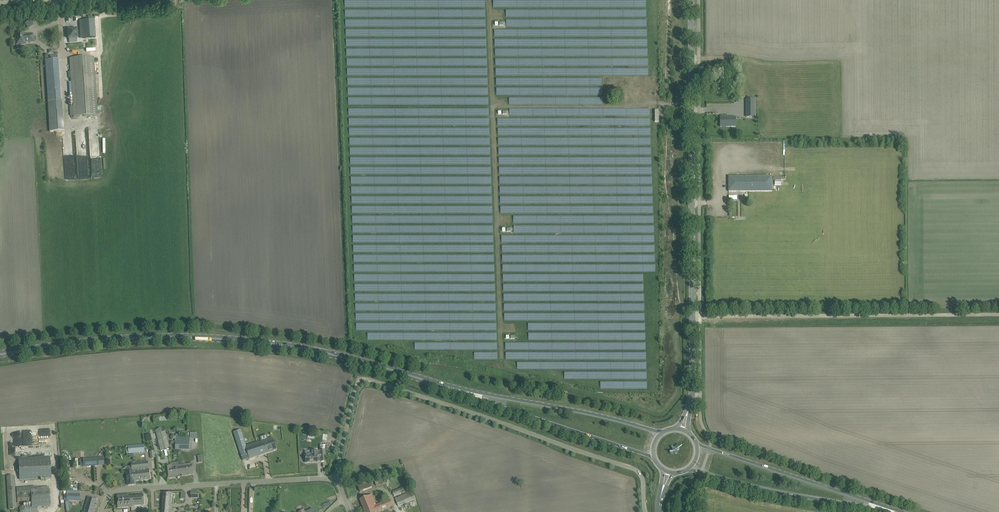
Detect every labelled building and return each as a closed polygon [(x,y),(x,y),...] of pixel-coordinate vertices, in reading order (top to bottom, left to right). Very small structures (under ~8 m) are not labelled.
[(95,19),(83,20),(84,38),(96,37),(95,19)] [(29,20),(24,23),(28,28),(33,25),(29,20)] [(77,29),(68,30),(68,39),(69,39),(69,43),(77,42),(77,38),(77,29)] [(24,33),(15,34),(16,41),(16,44),(16,45),(17,45),(17,49),(21,49),(21,45),(25,44),(25,42),(34,42),(34,40),(33,36),(33,34),(24,35),(24,33)] [(70,58),(74,117),(97,115),(93,57),(70,58)] [(45,60),(48,103),(60,102),(58,59),(45,60)] [(754,99),(746,100),(746,105),(746,113),(754,113),(754,105),(754,99)] [(720,125),(726,125),(726,127),(731,127),(735,127),(735,117),(734,117),(734,119),(729,119),(729,117),(720,117),(720,125)] [(741,176),(741,177),(729,177),(729,191),(741,191),(741,192),(772,192),(772,176),(741,176)] [(161,429),(156,430),(161,451),(170,449),(165,431),(162,432),(161,429)] [(249,458),(250,458),(277,450),(275,445),(273,437),(257,442),(245,445),(241,430),(234,432),(240,453),(243,460),(249,458)] [(190,437),(175,436),(175,450),(178,450),(181,450),(190,450),(190,437)] [(143,444),(128,446),(129,453),(144,452),(143,444)] [(312,455),(306,456),(306,458),(306,463),(318,462),(317,458),(320,458),(320,462),(326,462),(325,450),(325,444),(320,445),(320,450),(319,450),(320,451),(317,451),(312,451),(312,454),(312,455)] [(19,480),(51,478),(50,457),(18,458),(19,480)] [(127,472),(128,480),(128,485),(136,484),(135,482),(135,481),(137,481),(151,479),(150,477),(150,474),(149,462),(134,464),(131,464),(131,466),(132,471),(127,472)] [(193,474),(192,466),(192,464),(178,465),(179,474),(182,474),(182,476),(193,474)] [(173,477),(177,477),(177,475),(179,474),(178,465),(171,466),(165,467),(167,479),(174,478),(173,477)] [(8,510),(16,509),(14,475),(6,476),(8,510)] [(369,481),(358,486),(360,492),(365,490),(372,488),(369,481)] [(17,503),(31,502),(31,506),(19,508),(20,511),(37,511),(36,508),(49,507),(48,487),(31,488),(30,488),(16,489),(17,503)] [(394,496),(405,491),(404,487),(392,491),(394,496)] [(406,494),(395,498),(396,501),(398,506),(406,503),(415,499),(412,491),(406,494)] [(171,504),(172,493),(163,492),(162,508),(169,508),(169,507),(170,504),(171,504)] [(128,495),(128,494),(117,495),(118,508),(131,507),(130,495),(128,495)] [(133,506),(145,505),(144,495),(130,495),(131,507),(133,507),(133,506)] [(360,499),(365,511),(378,511),(393,506),(390,499),(376,505),(372,495),(360,499)] [(88,497),(83,511),(93,511),(94,507),(94,506),(95,503),(95,504),(97,500),(92,498),(88,497)]
